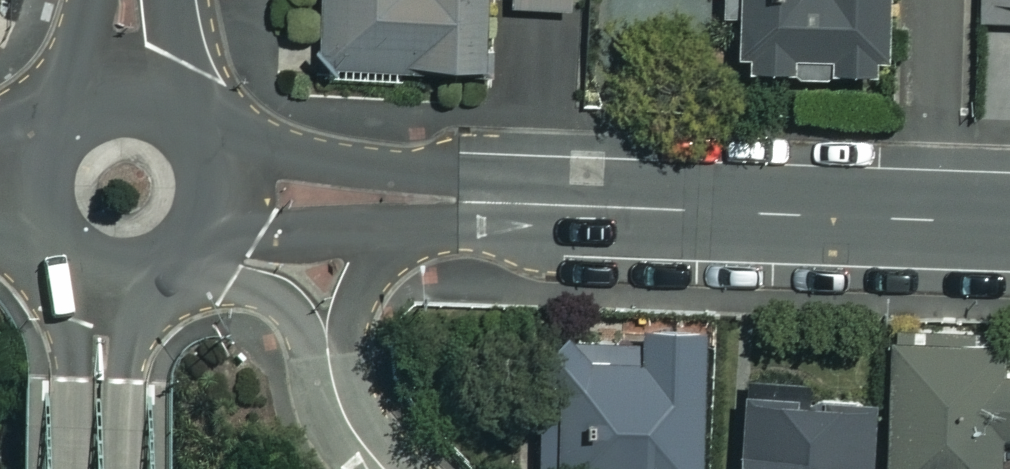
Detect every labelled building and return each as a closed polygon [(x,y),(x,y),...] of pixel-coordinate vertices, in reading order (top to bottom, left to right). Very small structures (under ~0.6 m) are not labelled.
[(321,56),(488,63),(491,0),(323,0),(321,56)] [(512,6),(574,9),(574,0),(512,0),(512,6)] [(736,20),(753,21),(751,80),(892,83),(894,0),(737,0),(736,20)] [(701,326),(538,333),(543,468),(706,468),(701,326)] [(885,345),(884,468),(994,468),(994,436),(1009,437),(1009,346),(885,345)] [(733,399),(730,468),(863,468),(867,407),(733,399)]
